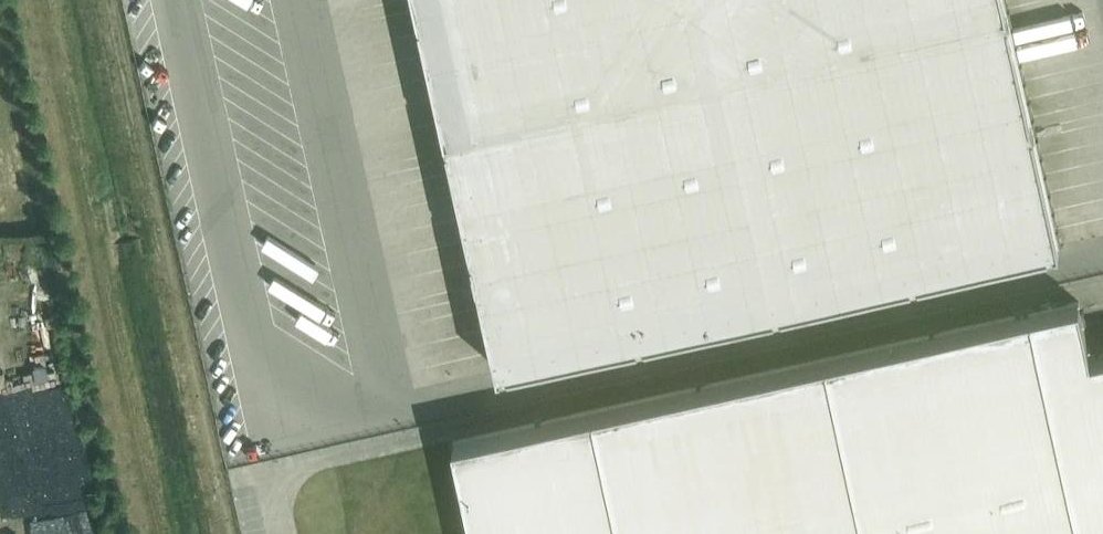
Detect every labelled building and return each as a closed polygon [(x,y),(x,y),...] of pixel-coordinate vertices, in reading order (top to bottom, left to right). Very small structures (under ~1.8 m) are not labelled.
[(499,369),(1058,244),(1004,0),(417,0),(499,369)] [(1091,354),(1079,300),(453,440),(474,533),(1102,533),(1102,352),(1091,354)]
